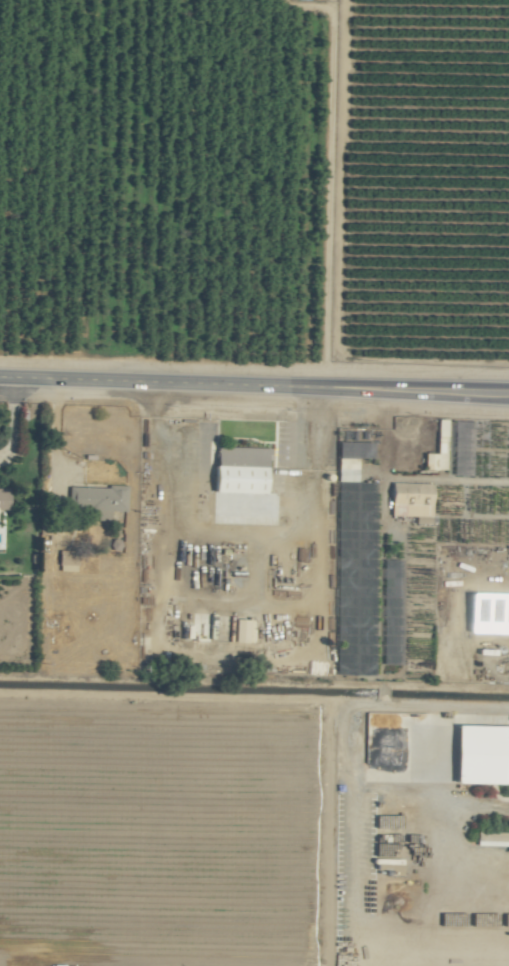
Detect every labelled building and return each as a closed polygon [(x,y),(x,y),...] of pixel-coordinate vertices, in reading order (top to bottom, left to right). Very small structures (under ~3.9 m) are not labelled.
[(265,449),(213,447),(211,493),(224,494),(224,499),(237,499),(237,493),(263,495),(265,449)] [(336,483),(355,482),(355,458),(335,459),(336,483)] [(429,508),(429,484),(389,484),(389,507),(429,508)] [(124,508),(124,488),(67,487),(67,507),(124,508)] [(75,572),(75,552),(58,551),(57,572),(75,572)] [(245,621),(231,621),(230,644),(244,644),(245,621)] [(453,728),(452,785),(508,786),(508,728),(453,728)] [(473,847),(507,848),(508,834),(474,833),(473,847)]
